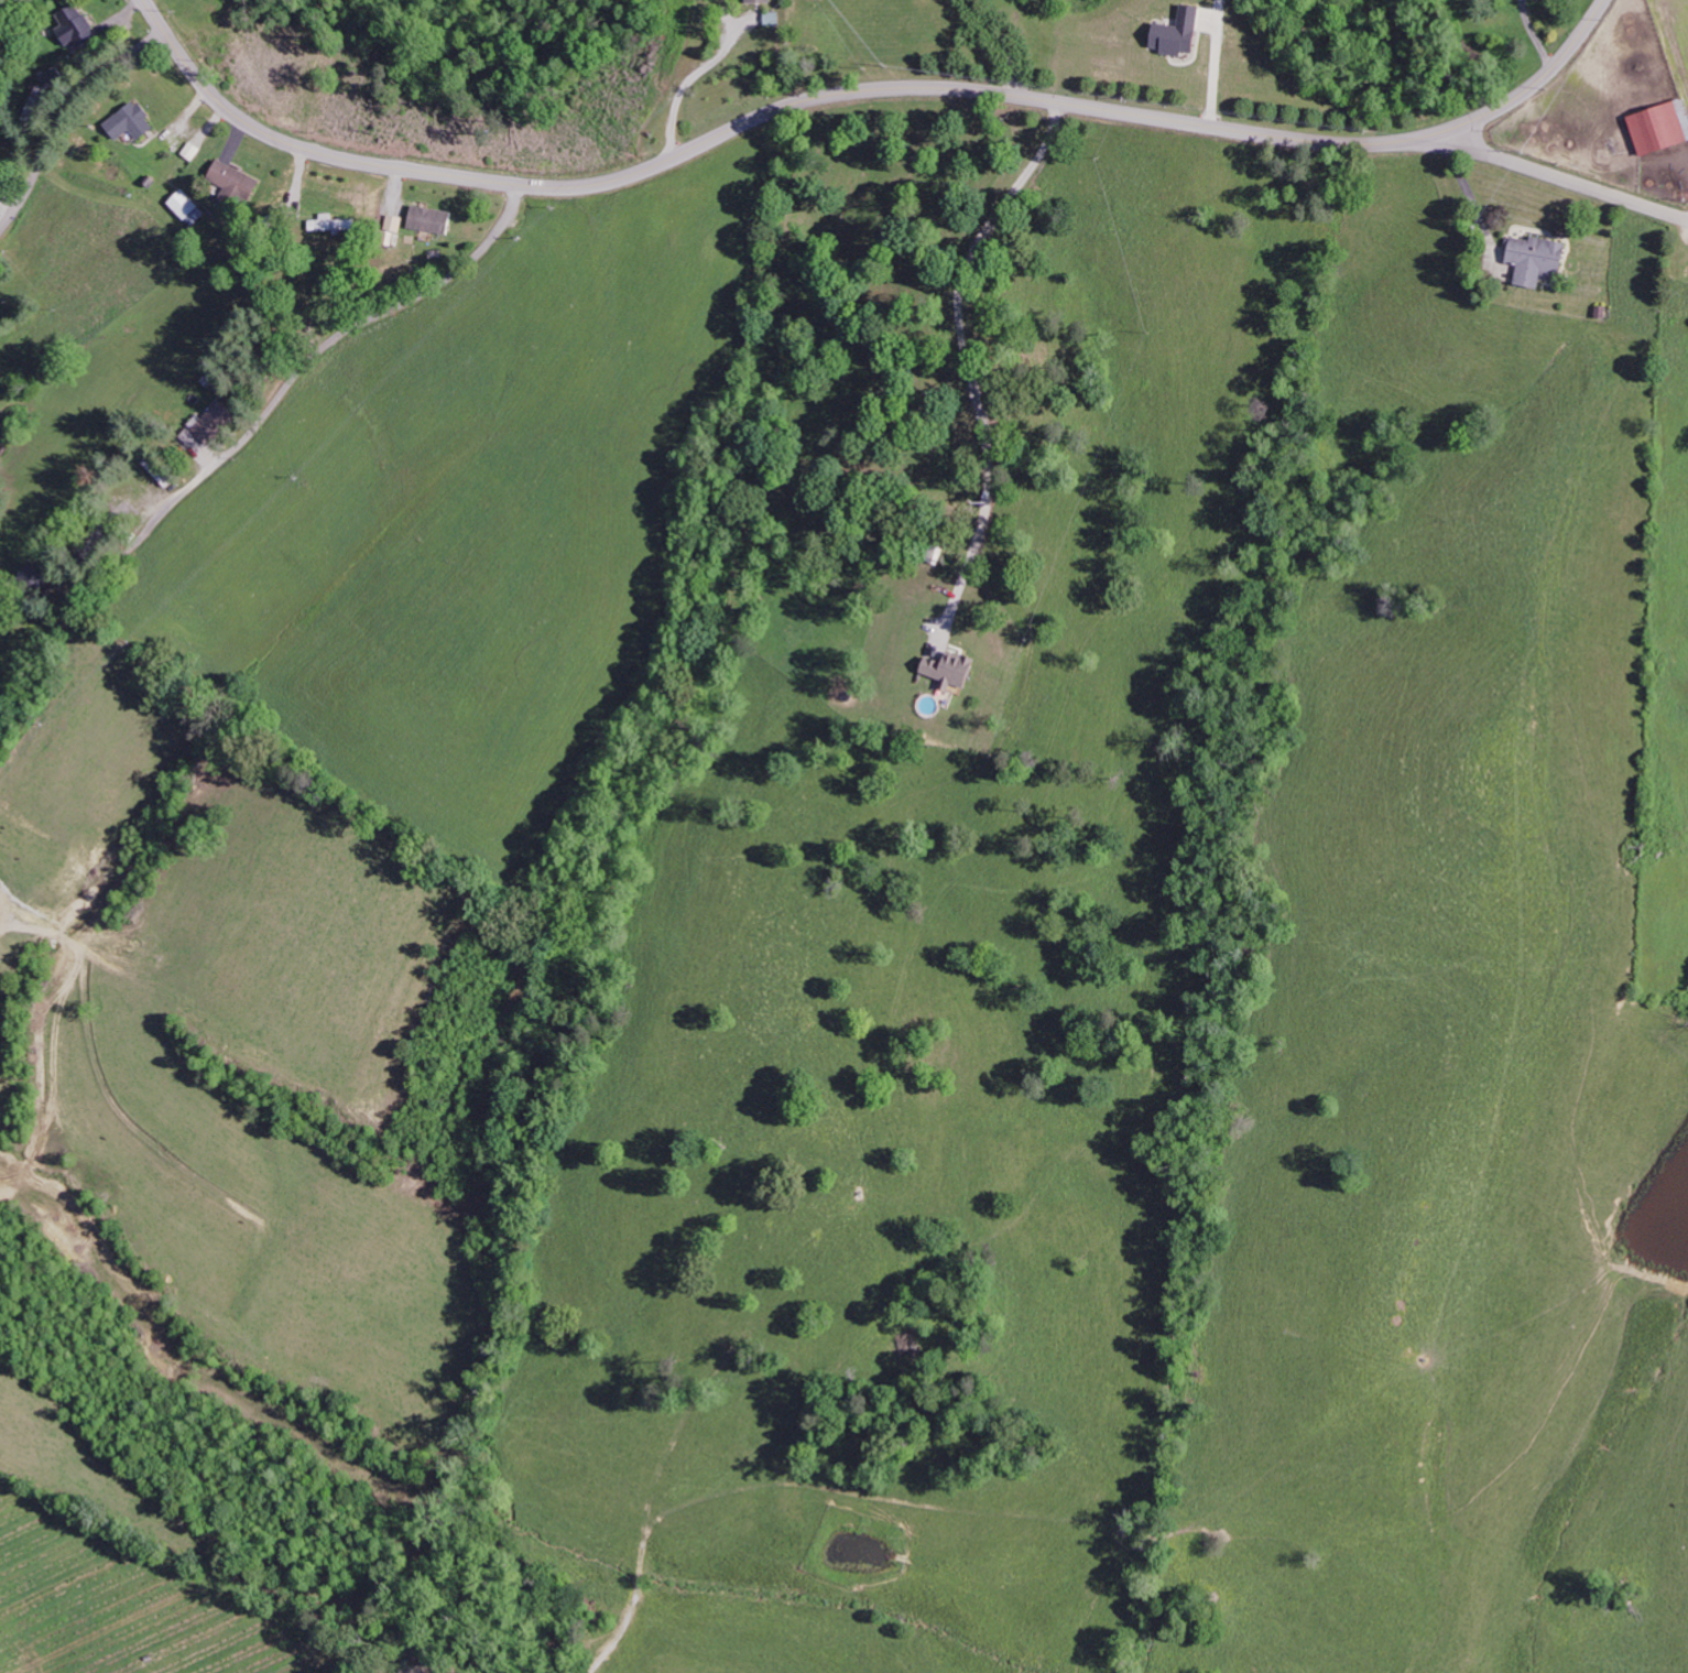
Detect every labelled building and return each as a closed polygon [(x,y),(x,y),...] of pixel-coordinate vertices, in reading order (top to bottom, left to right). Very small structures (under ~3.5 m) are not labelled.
[(60,13),(66,25),(61,28),(71,49),(99,36),(83,2),(60,13)] [(1206,6),(1186,4),(1184,25),(1159,23),(1156,51),(1189,54),(1190,51),(1201,53),(1206,6)] [(1679,96),(1622,114),(1634,154),(1687,138),(1687,125),(1679,96)] [(158,127),(151,118),(154,116),(140,98),(108,124),(121,140),(134,130),(142,141),(158,127)] [(186,153),(196,160),(205,148),(194,141),(186,153)] [(213,179),(230,187),(226,196),(252,207),(265,178),(223,159),(213,179)] [(171,203),(195,226),(208,213),(184,189),(171,203)] [(411,227),(453,235),(458,212),(416,204),(411,227)] [(339,212),(327,213),(327,220),(318,220),(318,230),(347,230),(347,228),(361,228),(361,219),(339,220),(339,212)] [(1512,284),(1535,287),(1538,271),(1556,274),(1561,241),(1527,236),(1527,239),(1506,236),(1502,261),(1515,263),(1512,284)] [(197,428),(214,444),(243,416),(227,399),(197,428)] [(980,659),(950,651),(947,661),(929,656),(925,673),(947,679),(945,689),(970,695),(980,659)]
